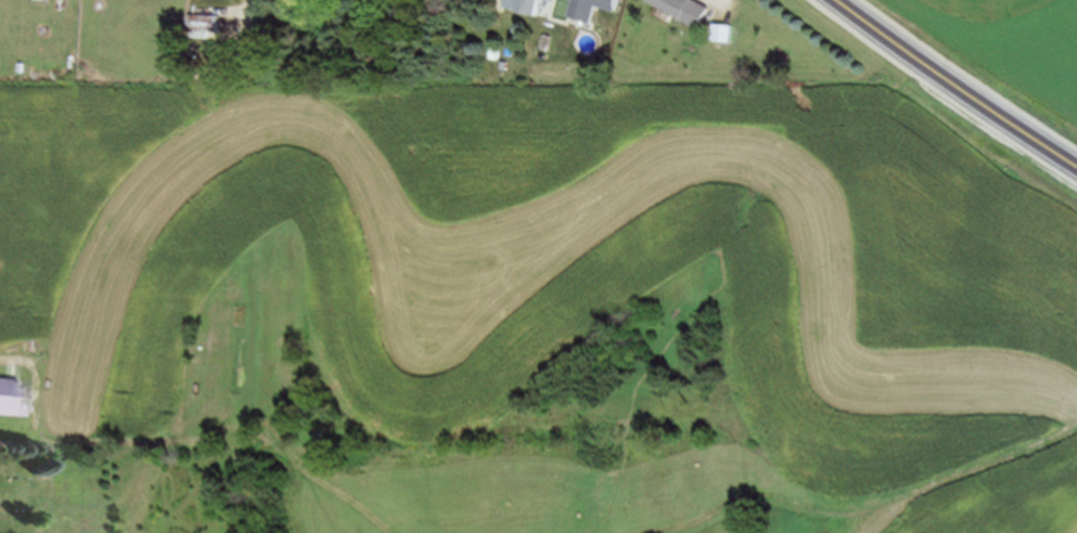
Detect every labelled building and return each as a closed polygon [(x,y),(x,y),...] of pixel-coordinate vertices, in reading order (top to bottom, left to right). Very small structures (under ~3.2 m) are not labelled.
[(508,5),(509,0),(549,0),(546,15),(508,5)] [(705,27),(716,6),(704,0),(656,0),(705,27)] [(197,13),(197,30),(228,31),(228,13),(197,13)] [(718,23),(717,38),(738,39),(738,24),(718,23)]
